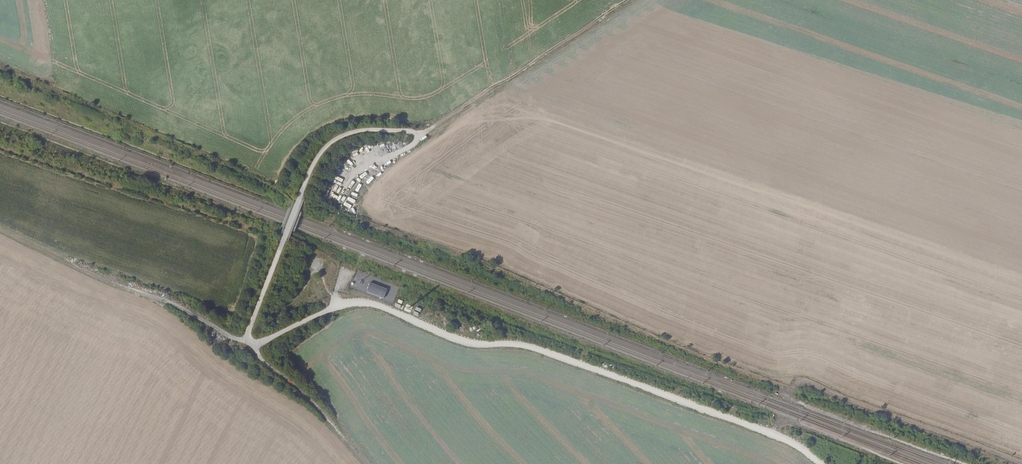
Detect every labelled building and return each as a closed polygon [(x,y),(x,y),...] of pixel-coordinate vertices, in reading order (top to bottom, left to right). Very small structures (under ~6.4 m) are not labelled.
[(384,298),(387,289),(370,283),(367,291),(384,298)]
